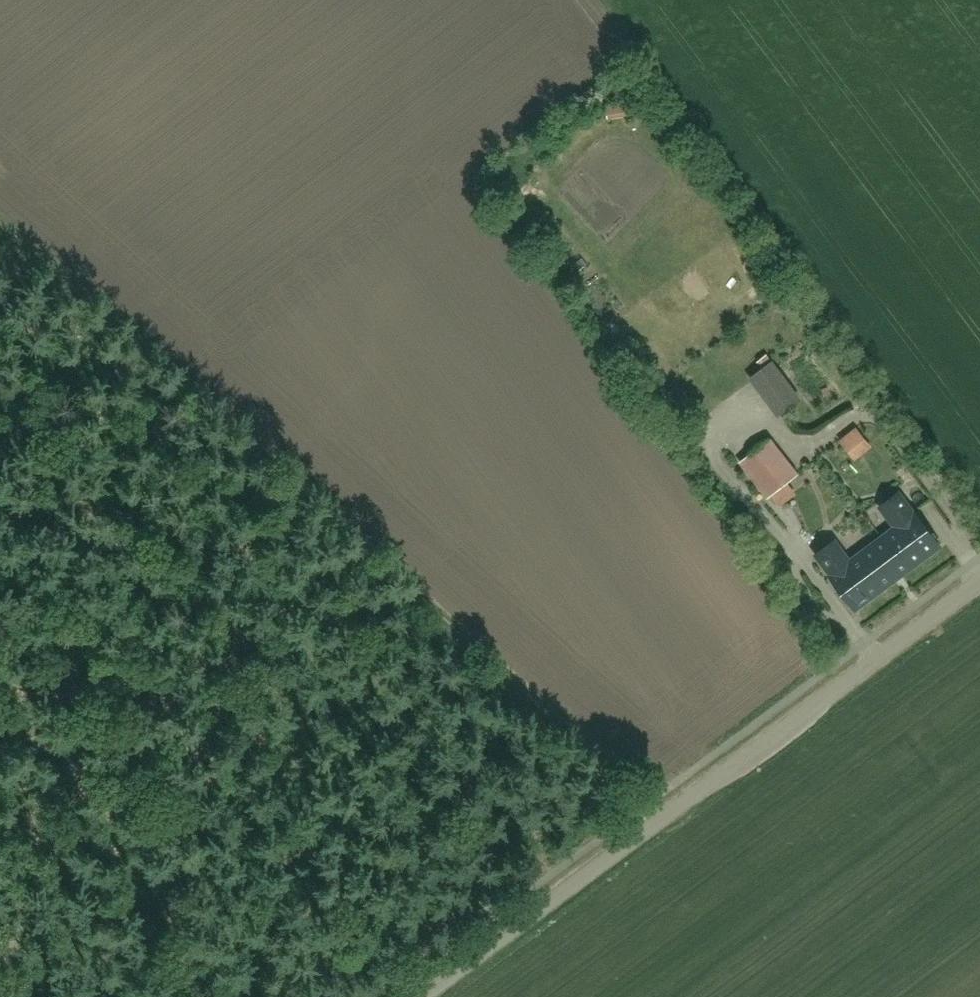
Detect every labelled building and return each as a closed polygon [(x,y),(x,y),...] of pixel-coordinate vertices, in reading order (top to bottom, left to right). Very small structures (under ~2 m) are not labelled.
[(610,109),(611,120),(629,118),(628,107),(610,109)] [(775,363),(751,380),(779,420),(803,403),(775,363)] [(774,435),(738,465),(771,503),(807,473),(774,435)] [(812,557),(835,584),(863,618),(948,547),(904,494),(882,512),(894,526),(857,557),(839,535),(812,557)] [(859,509),(842,522),(860,545),(877,532),(859,509)]
